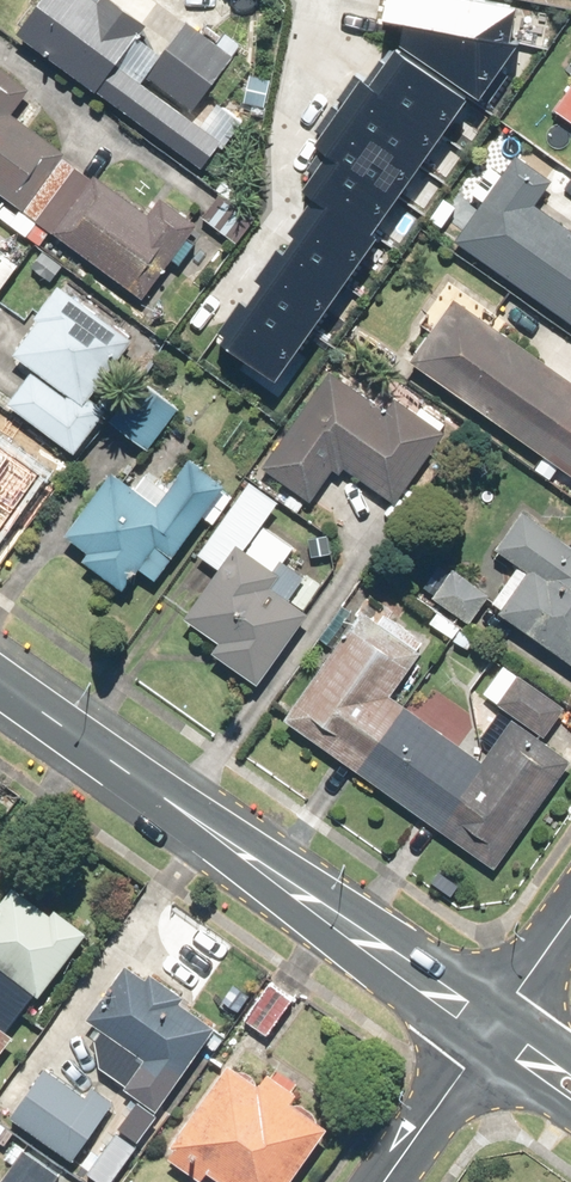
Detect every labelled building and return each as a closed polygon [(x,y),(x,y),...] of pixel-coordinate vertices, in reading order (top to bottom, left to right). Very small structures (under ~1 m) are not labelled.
[(93,0),(32,0),(7,34),(201,172),(219,147),(224,150),(243,125),(204,97),(231,60),(147,0),(104,0),(100,5),(93,0)] [(409,13),(514,34),(520,1),(514,0),(390,0),(388,8),(409,13)] [(409,13),(406,35),(488,97),(510,68),(501,62),(520,35),(514,34),(409,13)] [(368,236),(471,104),(403,51),(318,160),(330,170),(206,329),(270,379),(377,243),(368,236)] [(20,215),(67,156),(14,113),(30,93),(0,69),(0,199),(20,215)] [(552,113),(570,126),(570,85),(552,113)] [(514,157),(454,244),(570,324),(570,233),(531,206),(548,180),(514,157)] [(89,181),(73,170),(34,225),(139,300),(168,259),(179,266),(195,243),(185,236),(194,225),(160,201),(149,217),(92,177),(89,181)] [(216,192),(219,194),(200,219),(233,244),(254,216),(236,202),(243,193),(226,179),(216,192)] [(21,264),(0,248),(0,292),(21,264)] [(132,340),(54,282),(4,351),(28,369),(1,404),(71,456),(135,369),(119,358),(132,340)] [(408,359),(542,456),(533,468),(549,480),(558,468),(570,477),(570,382),(452,298),(408,359)] [(381,411),(327,372),(260,467),(309,502),(331,470),(337,474),(340,470),(394,508),(447,433),(392,394),(381,411)] [(145,452),(174,407),(138,383),(108,428),(145,452)] [(35,478),(0,453),(0,527),(35,478)] [(154,501),(111,470),(63,536),(85,552),(78,563),(118,593),(135,570),(153,583),(221,489),(183,461),(154,501)] [(274,502),(247,483),(196,555),(216,568),(181,617),(216,642),(208,652),(253,684),(304,613),(301,611),(318,588),(249,539),(274,502)] [(495,613),(570,667),(570,546),(518,509),(490,549),(513,565),(488,600),(499,608),(495,613)] [(431,568),(416,592),(468,625),(483,601),(431,568)] [(359,611),(282,719),(491,869),(567,763),(509,721),(479,761),(387,695),(426,642),(383,612),(375,622),(359,611)] [(517,673),(494,702),(540,739),(563,710),(517,673)] [(32,995),(36,997),(84,932),(53,909),(48,916),(9,887),(0,900),(0,1032),(6,1037),(20,1047),(37,1024),(20,1011),(32,995)] [(121,965),(84,1020),(140,1058),(119,1090),(155,1115),(218,1021),(148,974),(144,981),(121,965)] [(224,1062),(160,1156),(197,1181),(203,1171),(219,1181),(287,1181),(323,1130),(309,1121),(314,1114),(297,1102),(293,1108),(287,1104),(293,1095),(266,1076),(259,1086),(224,1062)] [(39,1069),(6,1120),(71,1162),(110,1101),(89,1088),(83,1098),(39,1069)] [(0,1181),(54,1181),(59,1175),(22,1149),(0,1181)]
